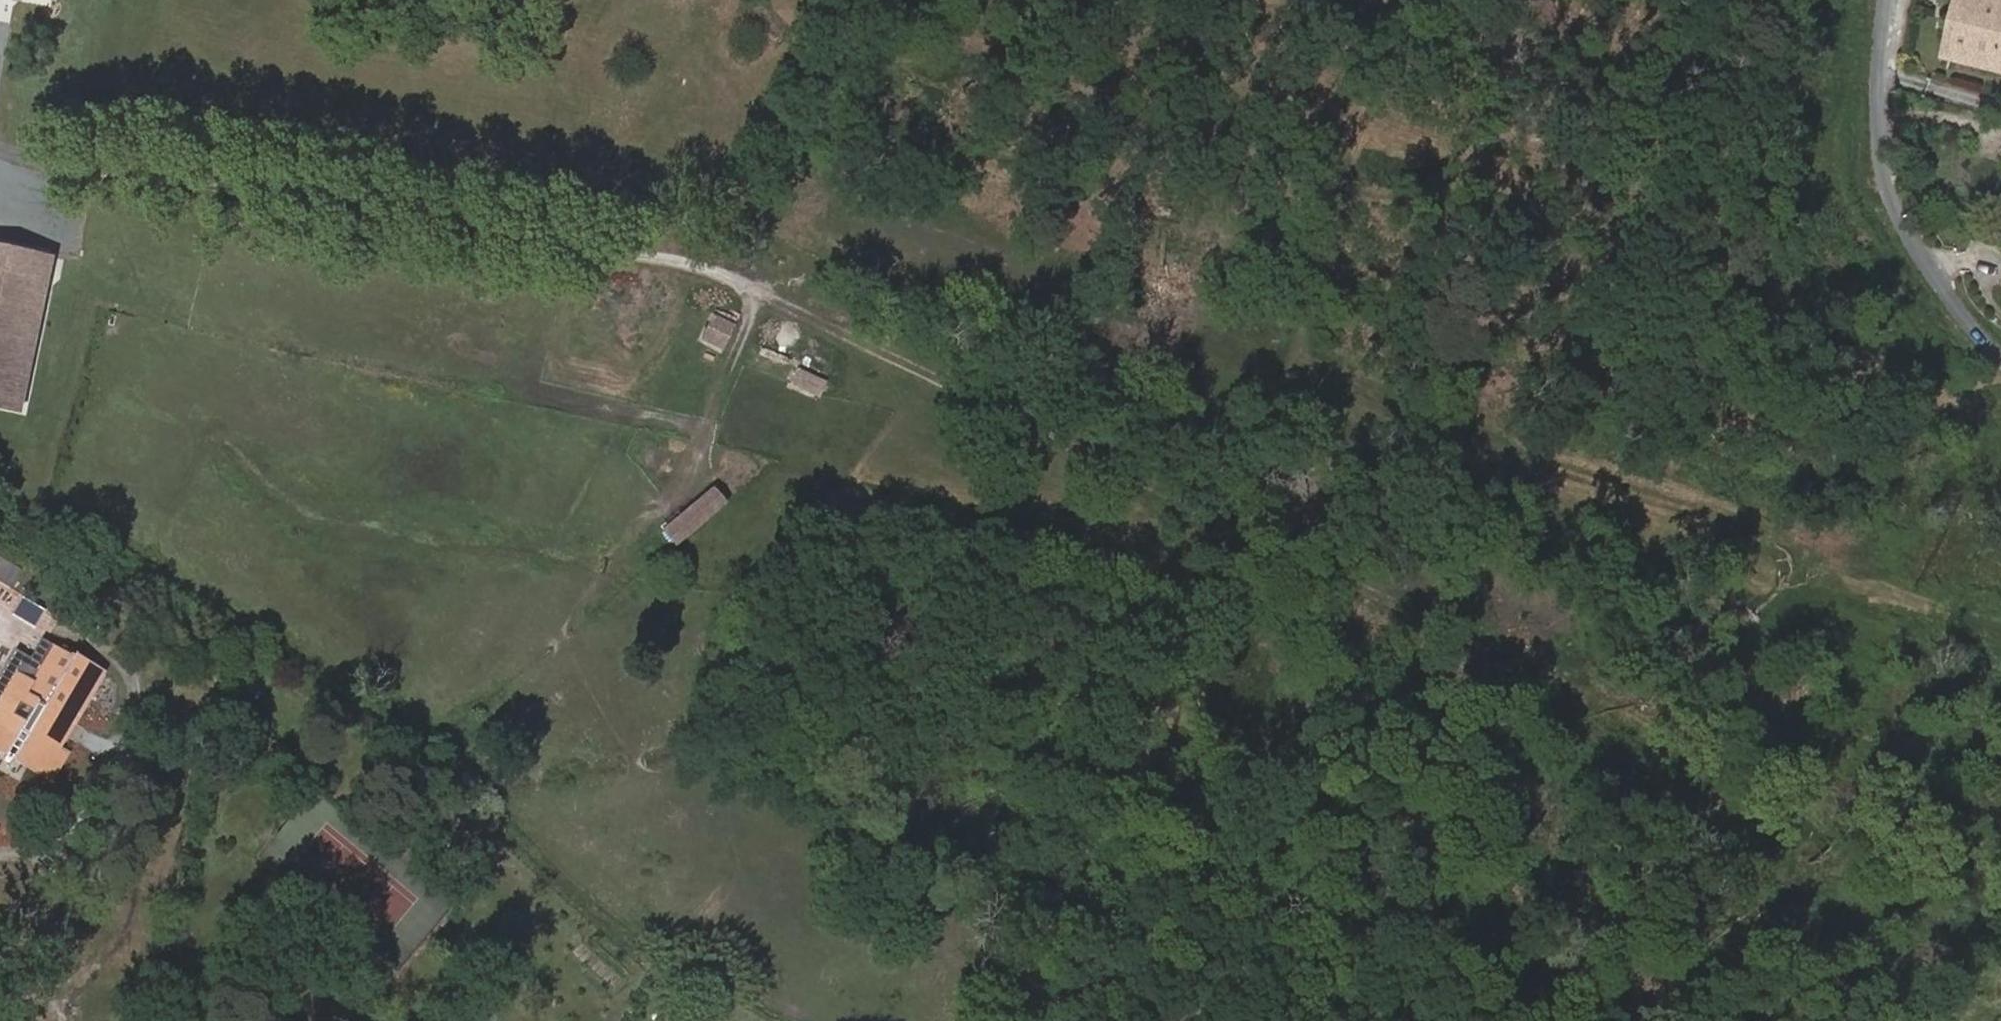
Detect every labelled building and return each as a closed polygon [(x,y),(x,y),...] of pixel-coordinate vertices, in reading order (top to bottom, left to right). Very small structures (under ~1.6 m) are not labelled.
[(1966,0),(1958,0),(1953,17),(1959,19),(1949,55),(1997,68),(2000,53),(2000,0),(1984,0),(1983,5),(1966,0)] [(1949,55),(1959,19),(1953,17),(1944,54),(1949,55)] [(18,247),(0,244),(0,253),(17,257),(18,247)] [(41,252),(18,247),(17,257),(0,253),(0,408),(8,410),(41,252)] [(16,412),(49,254),(41,252),(8,410),(16,412)] [(719,356),(727,334),(708,326),(700,348),(719,356)] [(660,525),(676,544),(728,501),(712,482),(660,525)] [(49,693),(71,657),(43,641),(22,677),(49,693)] [(71,657),(49,693),(22,677),(14,691),(8,688),(0,701),(0,754),(22,767),(26,761),(54,777),(67,756),(39,739),(42,735),(54,741),(58,741),(60,740),(63,739),(64,737),(64,734),(62,732),(60,729),(56,726),(59,720),(68,726),(99,674),(71,657)]
